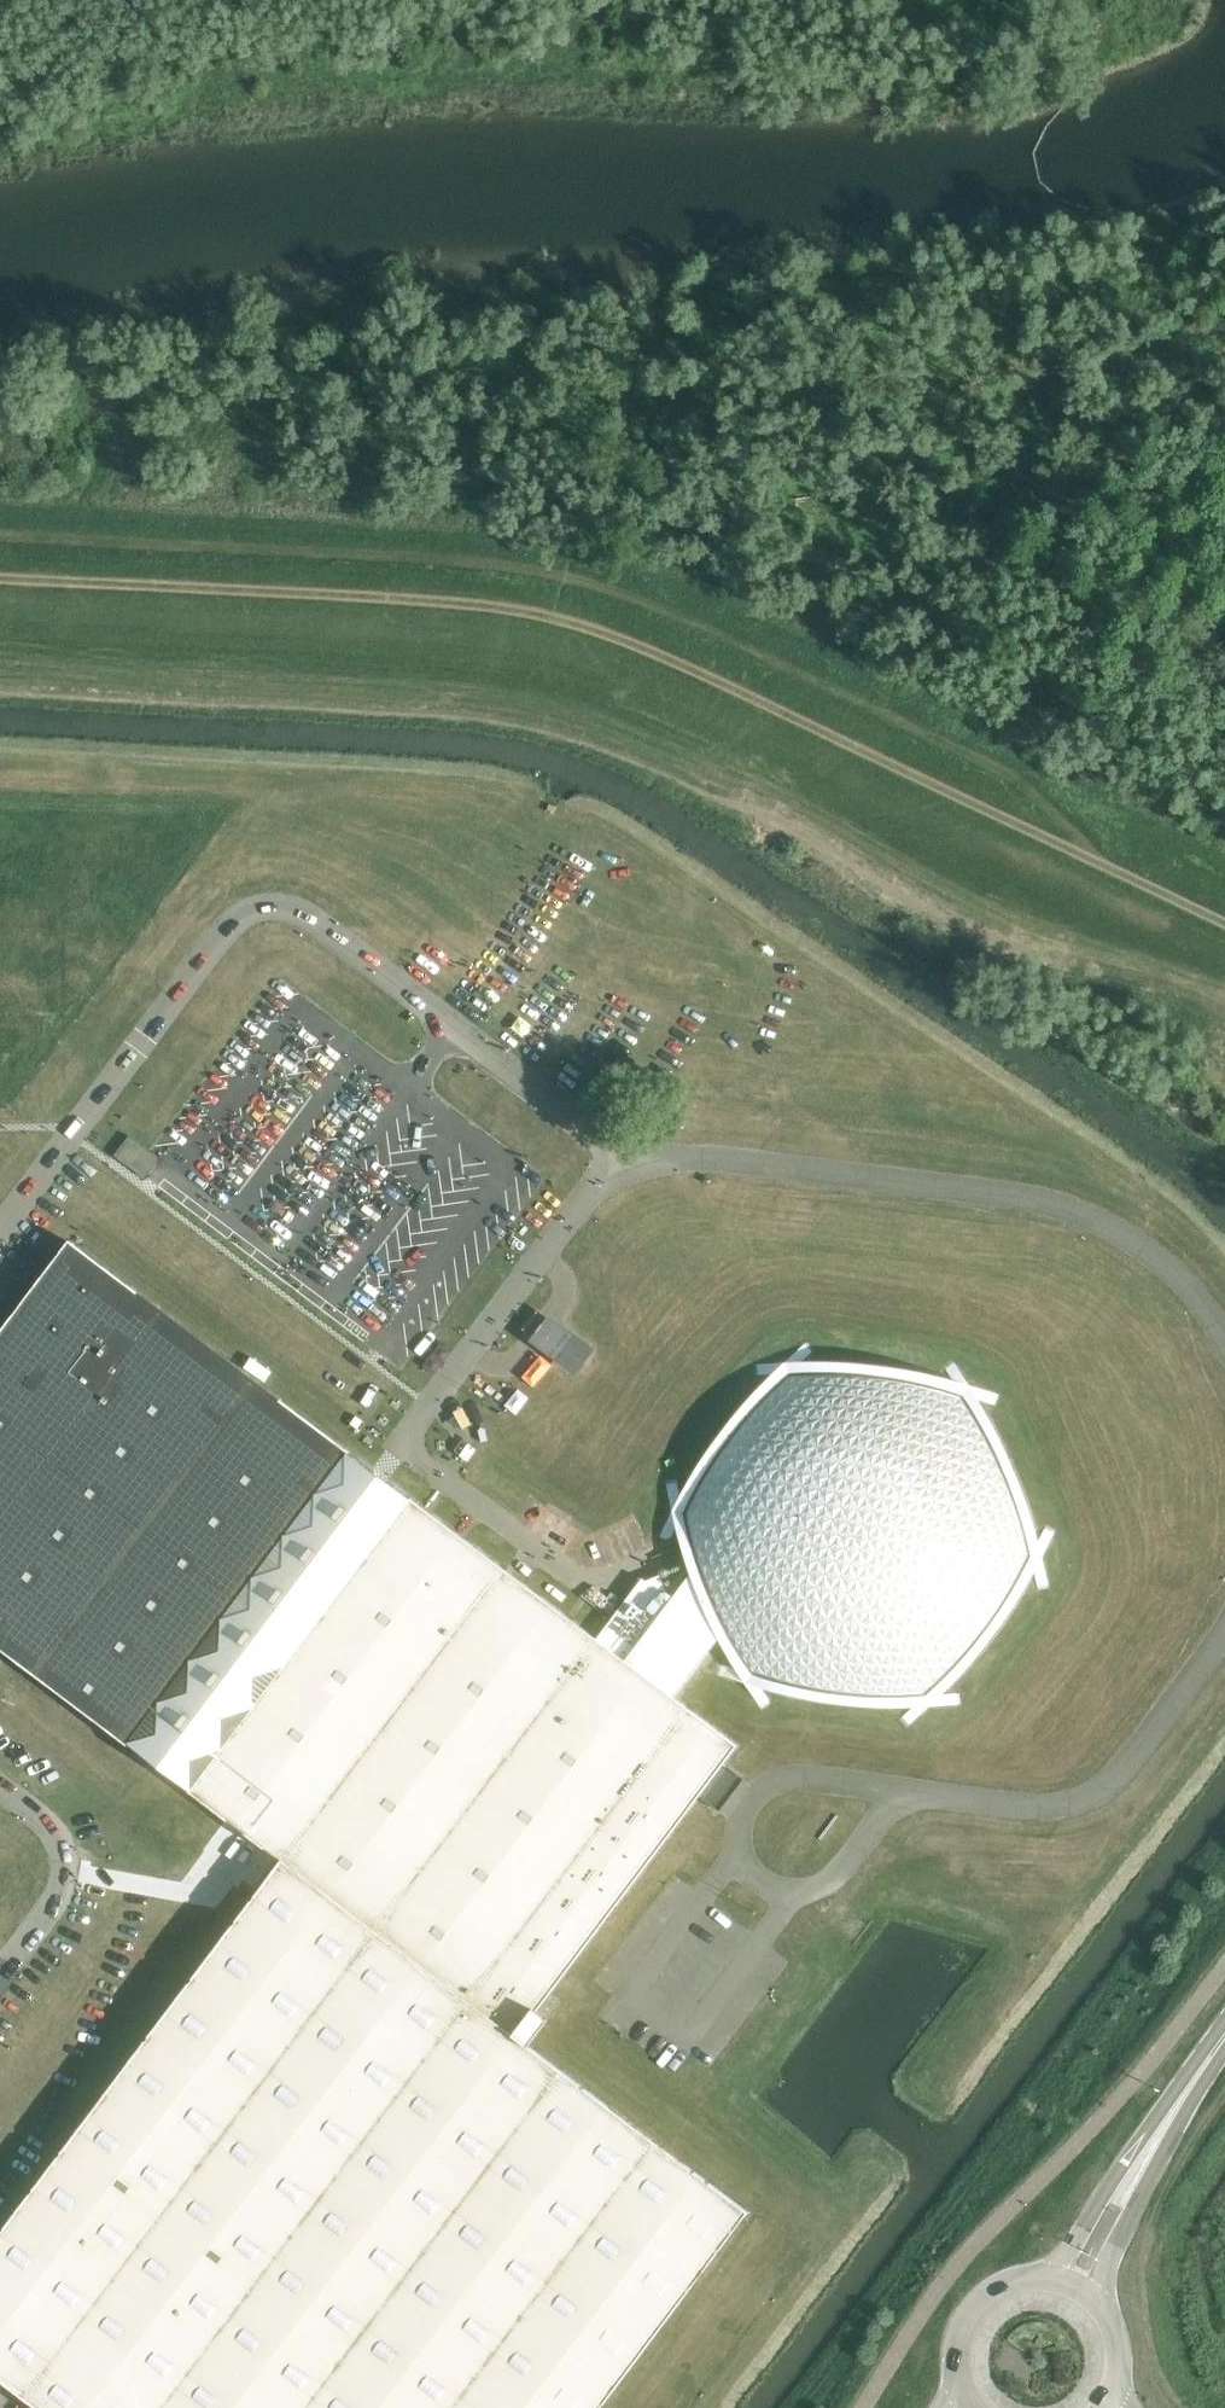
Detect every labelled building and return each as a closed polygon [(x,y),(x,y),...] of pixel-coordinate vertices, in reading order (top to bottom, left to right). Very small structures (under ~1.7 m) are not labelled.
[(131,1135),(116,1154),(147,1177),(162,1158),(131,1135)] [(790,1378),(777,1389),(689,1511),(685,1510),(684,1514),(689,1515),(694,1540),(698,1553),(658,1571),(662,1579),(655,1588),(642,1578),(597,1639),(70,1241),(0,1334),(0,1647),(282,1860),(0,2234),(0,2377),(41,2407),(603,2407),(752,2209),(533,2044),(553,2017),(540,2008),(702,1792),(723,1808),(747,1776),(727,1760),(739,1743),(679,1698),(731,1630),(737,1641),(744,1653),(751,1664),(756,1669),(754,1673),(757,1675),(760,1672),(770,1677),(784,1681),(801,1686),(829,1691),(858,1694),(879,1695),(898,1695),(927,1692),(928,1697),(934,1696),(932,1690),(948,1677),(973,1652),(992,1629),(1011,1603),(1024,1583),(1032,1566),(1033,1554),(1038,1554),(1038,1548),(1033,1549),(1029,1532),(1024,1514),(1014,1485),(1004,1458),(996,1440),(985,1422),(975,1406),(966,1397),(969,1391),(965,1389),(961,1394),(948,1390),(922,1383),(880,1375),(851,1370),(829,1369),(809,1371),(793,1376),(792,1372),(788,1373),(790,1378)] [(531,1341),(576,1375),(596,1349),(551,1314),(531,1341)]
